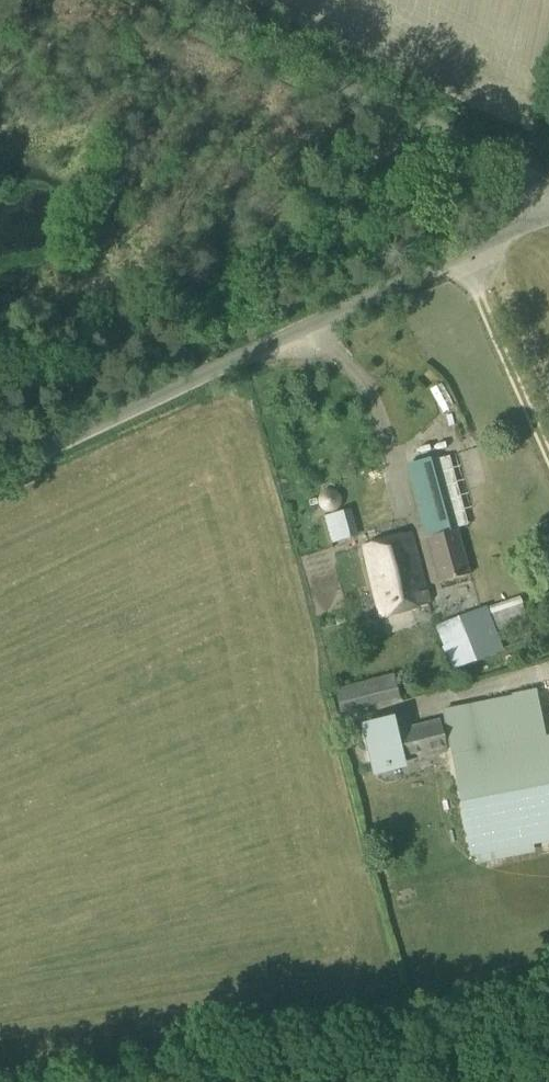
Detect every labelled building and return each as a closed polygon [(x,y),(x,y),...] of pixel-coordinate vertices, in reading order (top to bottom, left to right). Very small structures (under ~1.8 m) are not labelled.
[(441,415),(452,409),(440,386),(429,392),(441,415)] [(407,469),(427,538),(426,539),(439,592),(473,583),(459,529),(456,529),(436,461),(407,469)] [(318,503),(319,508),(323,512),(327,513),(330,513),(334,512),(336,510),(339,506),(340,500),(337,495),(333,493),(328,492),(322,494),(319,498),(318,503)] [(324,520),(331,546),(353,540),(346,514),(324,520)] [(362,549),(380,617),(428,604),(411,536),(362,549)] [(439,629),(453,668),(503,650),(497,631),(524,621),(517,601),(439,629)] [(548,677),(548,666),(537,669),(539,679),(548,677)] [(347,689),(351,708),(398,697),(393,677),(347,689)] [(471,846),(548,831),(548,737),(540,739),(531,693),(445,710),(471,846)] [(401,762),(394,733),(392,723),(359,731),(368,770),(401,762)] [(394,733),(401,762),(448,752),(441,723),(394,733)] [(444,854),(445,867),(461,865),(459,852),(444,854)]
